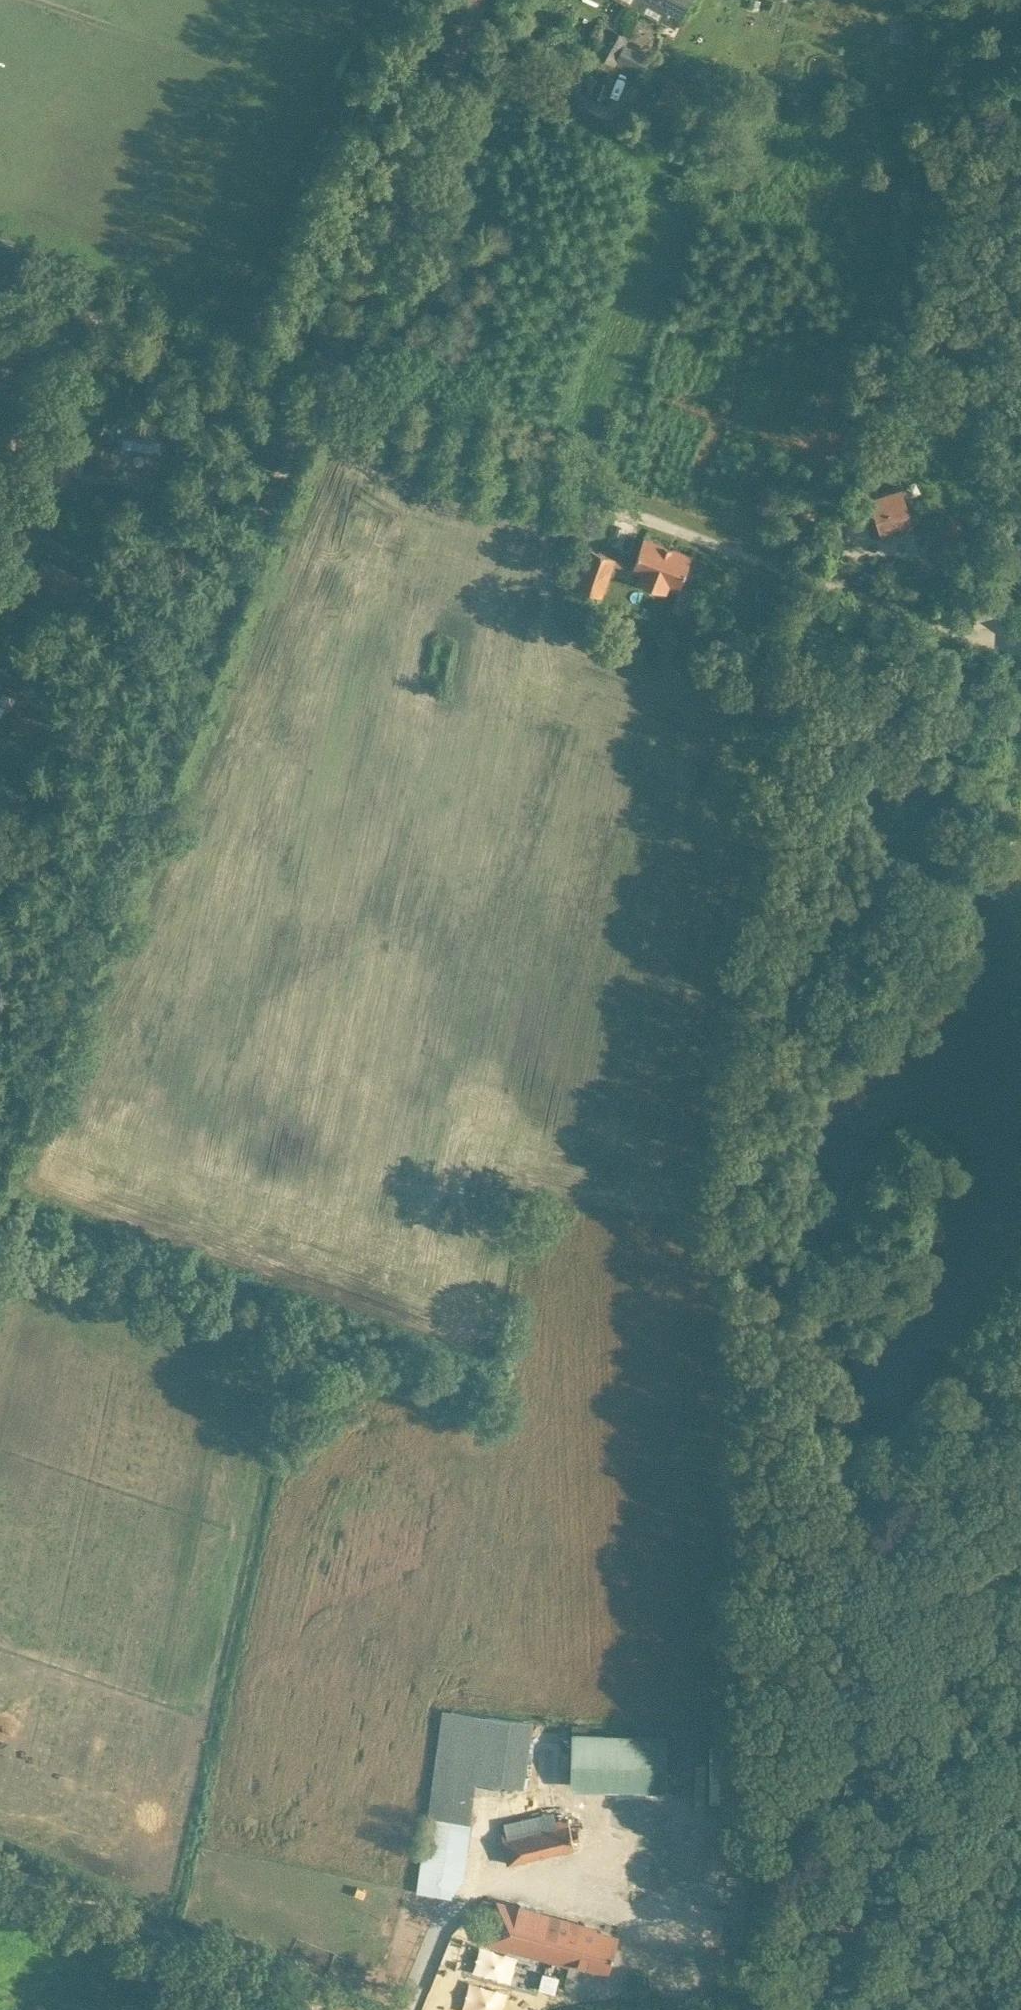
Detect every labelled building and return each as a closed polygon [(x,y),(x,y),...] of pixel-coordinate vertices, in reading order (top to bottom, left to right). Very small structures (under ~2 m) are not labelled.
[(673,28),(689,0),(621,0),(673,28)] [(615,66),(616,65),(626,43),(629,37),(607,26),(594,51),(589,49),(583,60),(592,65),(593,64),(608,71),(611,64),(615,66)] [(642,73),(651,55),(626,43),(616,65),(632,73),(634,69),(642,73)] [(668,77),(650,111),(681,127),(698,93),(668,77)] [(94,471),(119,474),(122,446),(158,450),(160,424),(105,418),(104,427),(101,426),(101,428),(98,428),(94,471)] [(883,538),(910,529),(899,489),(870,498),(873,508),(867,510),(870,520),(877,518),(883,538)] [(929,552),(954,568),(978,532),(950,515),(929,552)] [(680,588),(692,557),(644,538),(636,561),(593,546),(576,590),(601,599),(614,564),(638,573),(636,580),(666,592),(669,584),(680,588)] [(13,615),(17,604),(0,596),(0,610),(13,615)] [(5,706),(10,708),(20,691),(18,689),(23,680),(0,667),(0,716),(5,706)] [(443,1710),(416,1892),(451,1897),(452,1893),(453,1893),(454,1889),(456,1889),(456,1885),(459,1886),(460,1882),(462,1882),(462,1877),(464,1877),(471,1823),(470,1821),(476,1781),(524,1788),(524,1787),(527,1787),(529,1777),(525,1777),(532,1723),(443,1710)] [(572,1732),(570,1789),(666,1790),(668,1735),(572,1732)] [(571,1832),(567,1817),(555,1819),(553,1811),(504,1823),(506,1831),(501,1832),(503,1841),(501,1841),(507,1865),(575,1849),(573,1842),(580,1840),(578,1831),(571,1832)] [(570,1963),(608,1973),(618,1934),(540,1913),(542,1909),(519,1902),(517,1907),(496,1901),(485,1943),(569,1966),(570,1963)]
